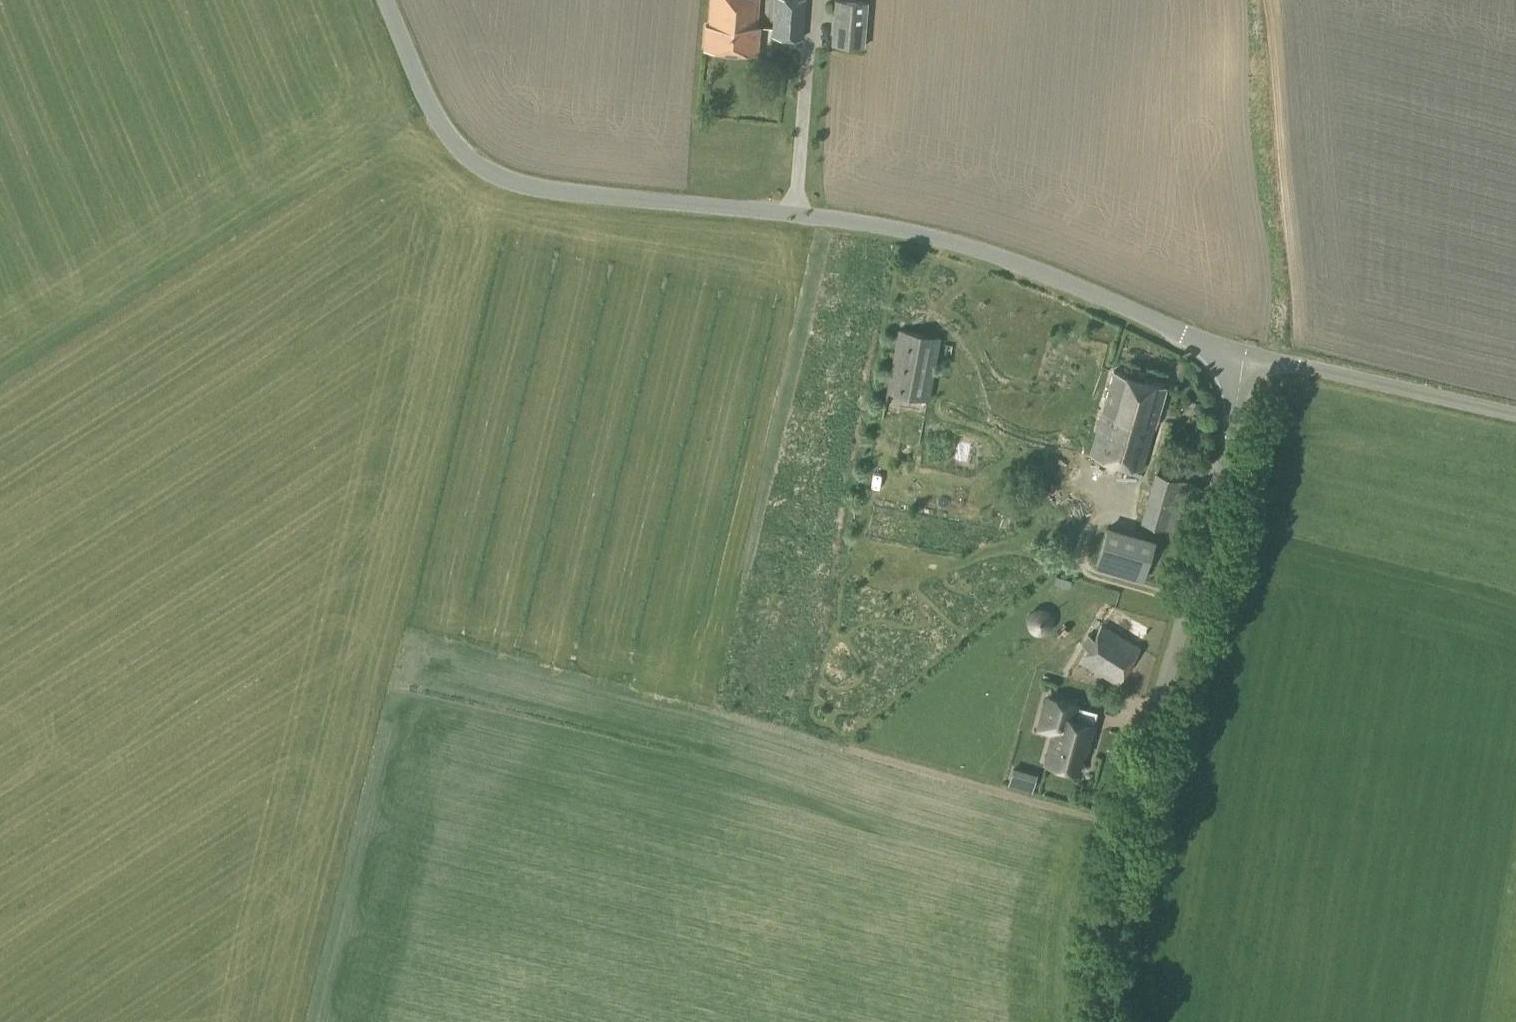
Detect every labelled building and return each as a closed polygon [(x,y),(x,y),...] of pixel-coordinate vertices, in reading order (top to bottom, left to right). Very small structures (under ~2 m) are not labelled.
[(759,0),(711,0),(709,26),(706,25),(704,49),(758,53),(760,27),(757,27),(759,0)] [(805,0),(774,0),(771,36),(802,39),(805,0)] [(867,2),(840,0),(834,0),(831,45),(864,48),(867,2)] [(1036,438),(1057,333),(961,314),(944,401),(929,398),(940,339),(898,331),(879,437),(1002,460),(1006,438),(1021,441),(1022,436),(1036,438)] [(1155,458),(1163,429),(1154,427),(1166,386),(1113,371),(1101,412),(1102,412),(1090,455),(1142,470),(1146,455),(1155,458)] [(1201,402),(1195,402),(1192,408),(1196,413),(1202,412),(1204,408),(1201,402)] [(1172,532),(1187,482),(1155,473),(1140,522),(1141,523),(1138,535),(1107,526),(1094,568),(1141,582),(1157,528),(1172,532)] [(1117,684),(1139,647),(1103,625),(1079,662),(1117,684)] [(1087,743),(1092,726),(1073,720),(1076,707),(1048,699),(1044,714),(1059,718),(1047,763),(1076,771),(1083,742),(1087,743)] [(1036,774),(1013,767),(1008,784),(1032,791),(1036,774)]
